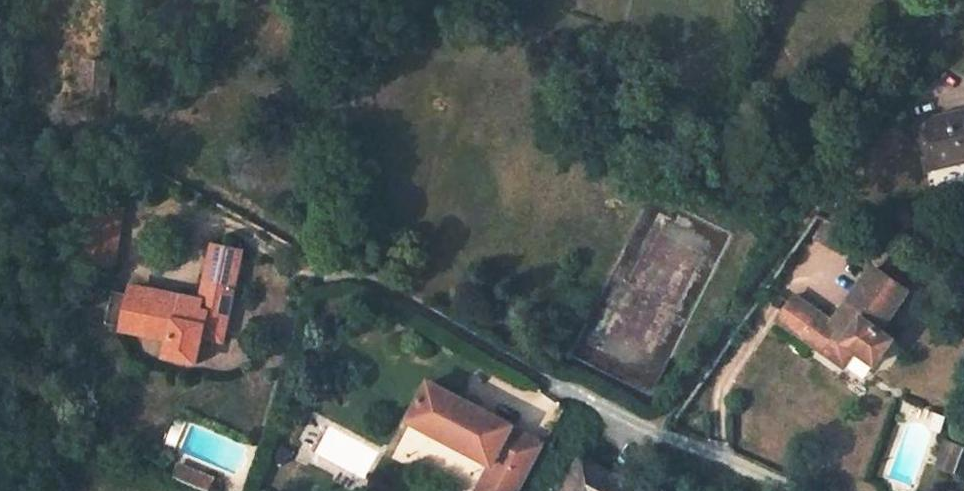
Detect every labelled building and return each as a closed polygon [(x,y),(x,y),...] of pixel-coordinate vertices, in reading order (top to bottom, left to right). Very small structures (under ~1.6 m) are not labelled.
[(88,60),(87,88),(111,90),(113,63),(88,60)] [(963,164),(963,112),(916,124),(927,173),(963,164)] [(104,140),(101,156),(110,160),(113,145),(104,140)] [(115,268),(123,210),(93,205),(84,263),(115,268)] [(208,272),(238,279),(238,278),(244,251),(214,245),(208,272)] [(878,268),(837,326),(797,298),(780,322),(845,368),(857,352),(877,366),(895,340),(882,331),(910,292),(878,268)] [(225,341),(238,279),(208,272),(201,305),(132,291),(124,331),(171,341),(169,356),(198,363),(204,337),(225,341)] [(411,422),(494,465),(480,490),(522,490),(546,446),(514,429),(515,426),(432,383),(411,422)] [(643,487),(644,484),(618,470),(616,474),(584,455),(568,484),(559,480),(553,490),(650,490),(643,487)] [(208,477),(181,466),(176,478),(203,489),(208,477)] [(208,477),(203,489),(208,490),(211,490),(215,480),(208,477)]
